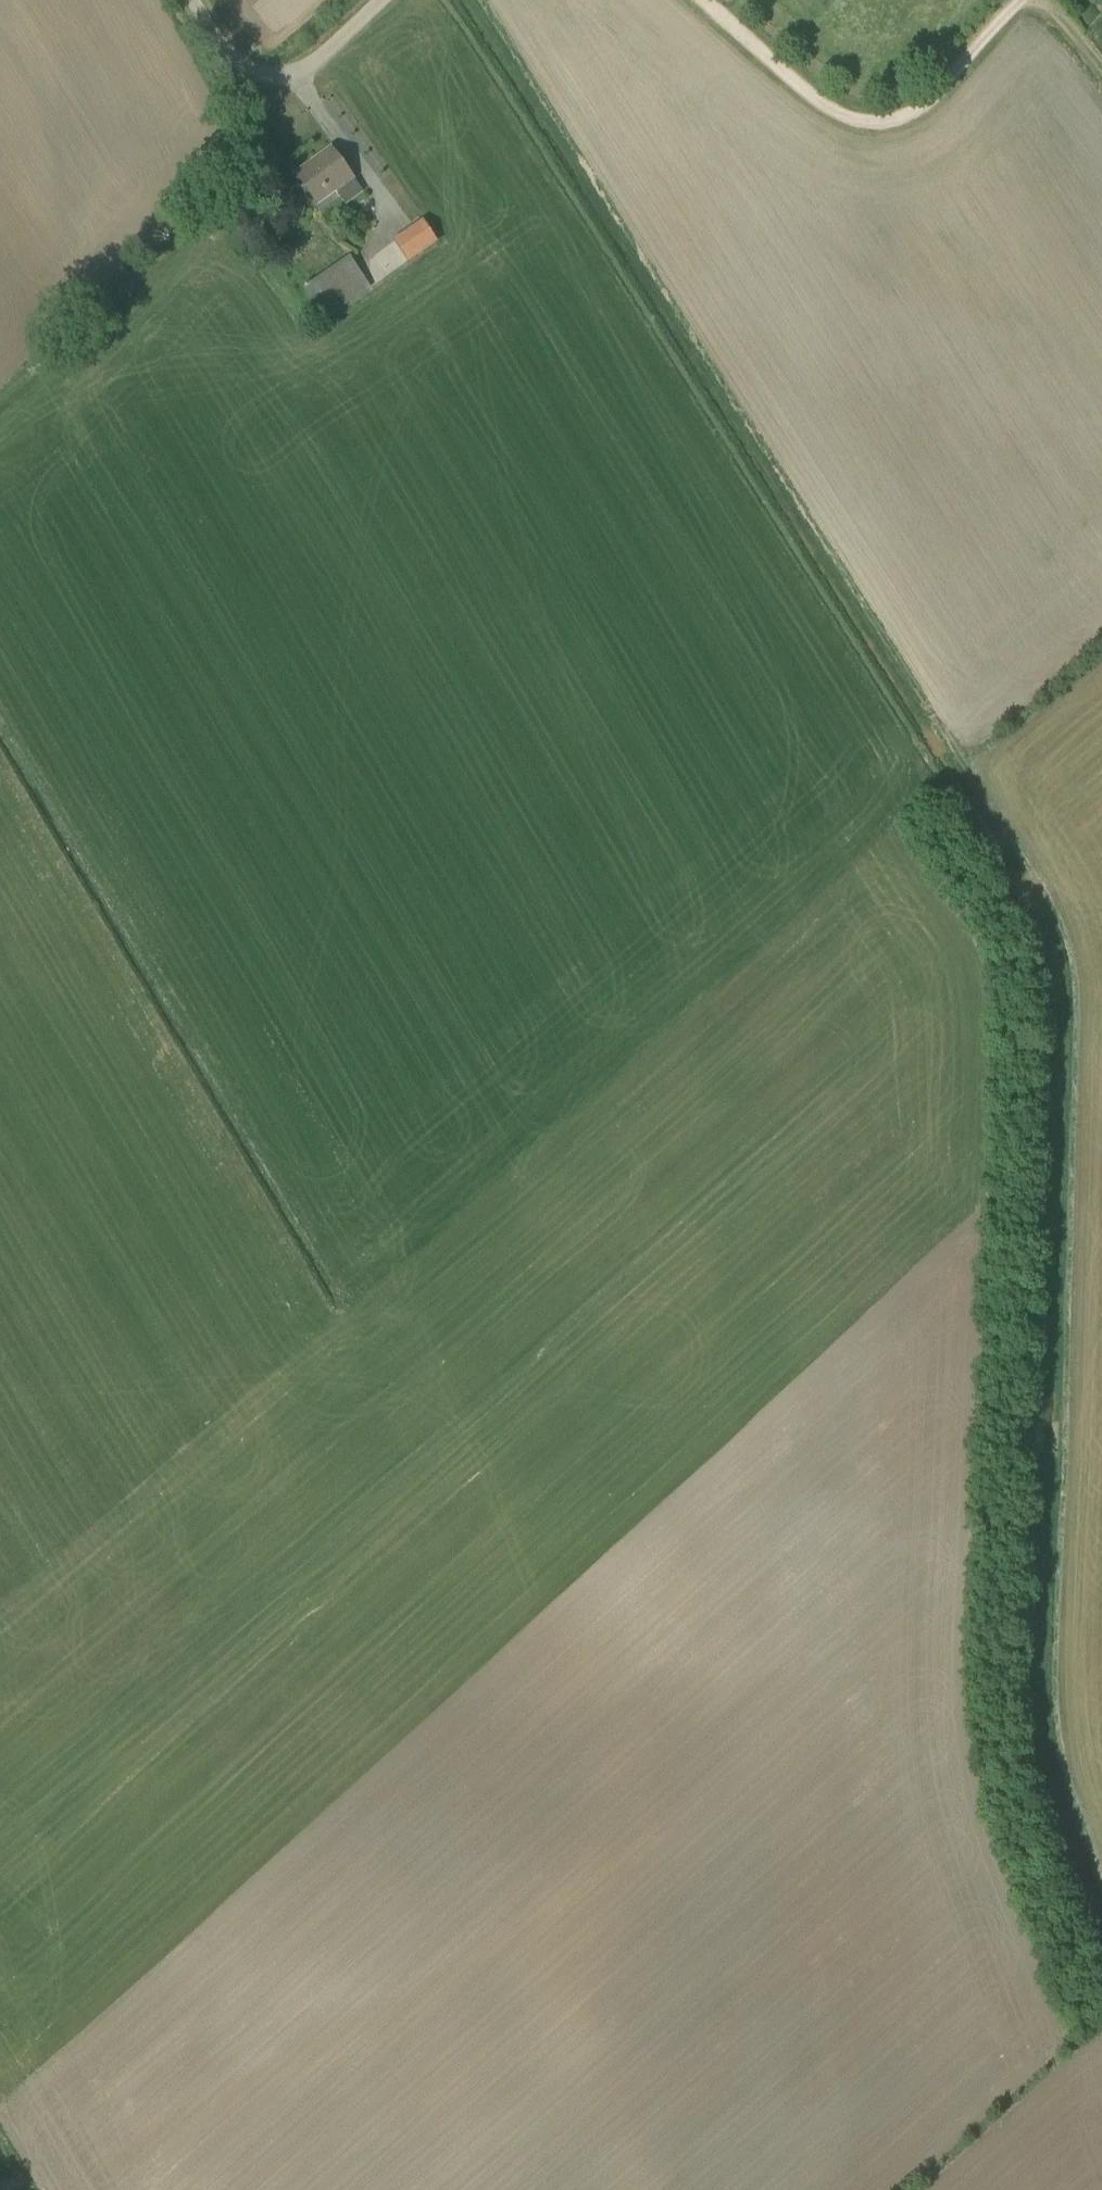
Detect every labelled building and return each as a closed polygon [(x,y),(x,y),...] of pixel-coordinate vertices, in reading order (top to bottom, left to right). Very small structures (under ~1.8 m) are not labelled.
[(317,205),(355,178),(333,148),(296,174),(317,205)] [(408,263),(439,243),(423,219),(393,240),(408,263)] [(324,320),(372,287),(350,256),(303,289),(324,320)]
